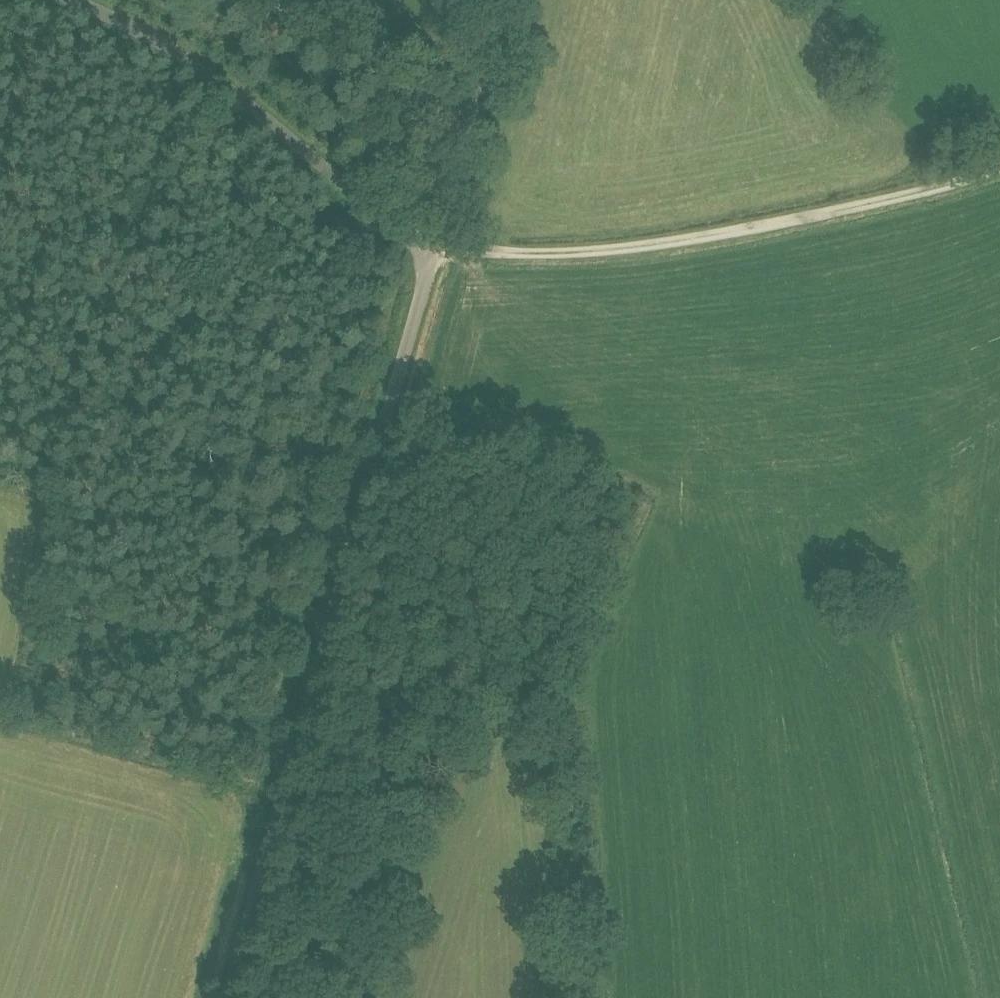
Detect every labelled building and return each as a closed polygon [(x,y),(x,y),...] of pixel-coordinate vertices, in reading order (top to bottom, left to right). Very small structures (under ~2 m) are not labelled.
[(342,223),(337,227),(345,234),(349,229),(342,223)]
